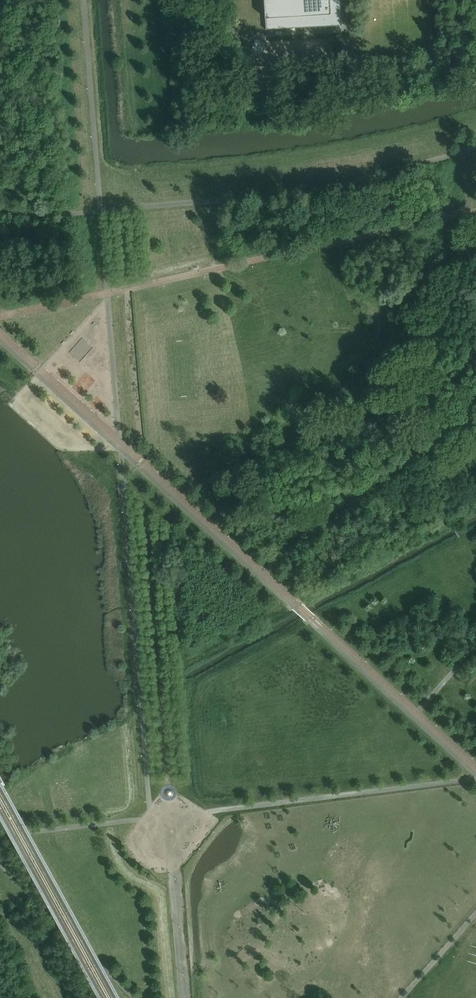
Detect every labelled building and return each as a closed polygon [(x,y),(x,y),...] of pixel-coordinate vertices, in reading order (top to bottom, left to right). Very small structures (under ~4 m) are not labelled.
[(266,30),(336,25),(338,25),(342,25),(340,0),(264,0),(266,30)] [(257,38),(252,49),(261,53),(266,42),(257,38)]
